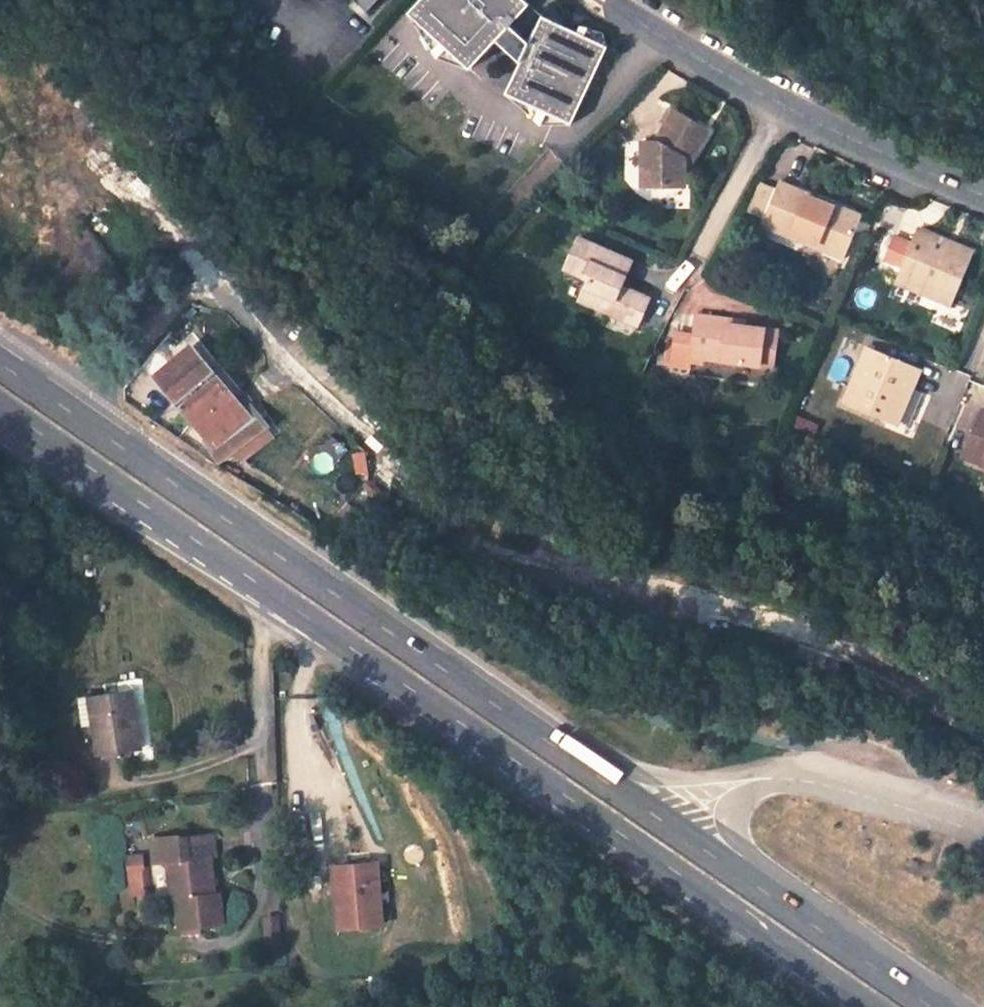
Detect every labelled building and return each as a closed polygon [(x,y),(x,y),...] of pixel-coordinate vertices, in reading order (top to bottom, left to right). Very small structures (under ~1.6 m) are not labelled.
[(604,41),(538,15),(531,30),(524,38),(509,24),(528,4),(524,0),(411,0),(402,10),(427,34),(431,35),(465,68),(493,39),(515,60),(501,94),(572,122),(604,41)] [(736,116),(699,97),(683,130),(669,130),(672,175),(715,174),(714,155),(708,150),(712,145),(720,149),(736,116)] [(894,205),(812,170),(796,210),(877,245),(894,205)] [(954,217),(932,271),(983,292),(983,229),(954,217)] [(668,246),(616,222),(603,252),(627,263),(618,285),(649,299),(659,296),(677,304),(685,285),(657,271),(668,246)] [(729,320),(727,342),(739,344),(810,353),(812,331),(799,329),(801,313),(780,310),(767,309),(768,304),(732,300),(729,320)] [(812,331),(815,315),(801,313),(799,329),(812,331)] [(739,344),(727,342),(729,320),(711,318),(707,350),(738,353),(739,344)] [(961,362),(907,339),(881,396),(928,416),(938,391),(947,394),(961,362)] [(221,457),(258,427),(199,357),(164,388),(221,457)] [(95,743),(135,739),(129,681),(88,684),(95,743)] [(163,897),(166,927),(212,923),(209,891),(199,892),(198,876),(204,875),(202,854),(206,854),(204,829),(171,832),(170,827),(150,829),(152,857),(163,856),(165,874),(157,875),(159,898),(163,897)] [(116,886),(136,884),(134,859),(114,860),(116,886)] [(332,924),(376,921),(371,861),(328,864),(332,924)]
